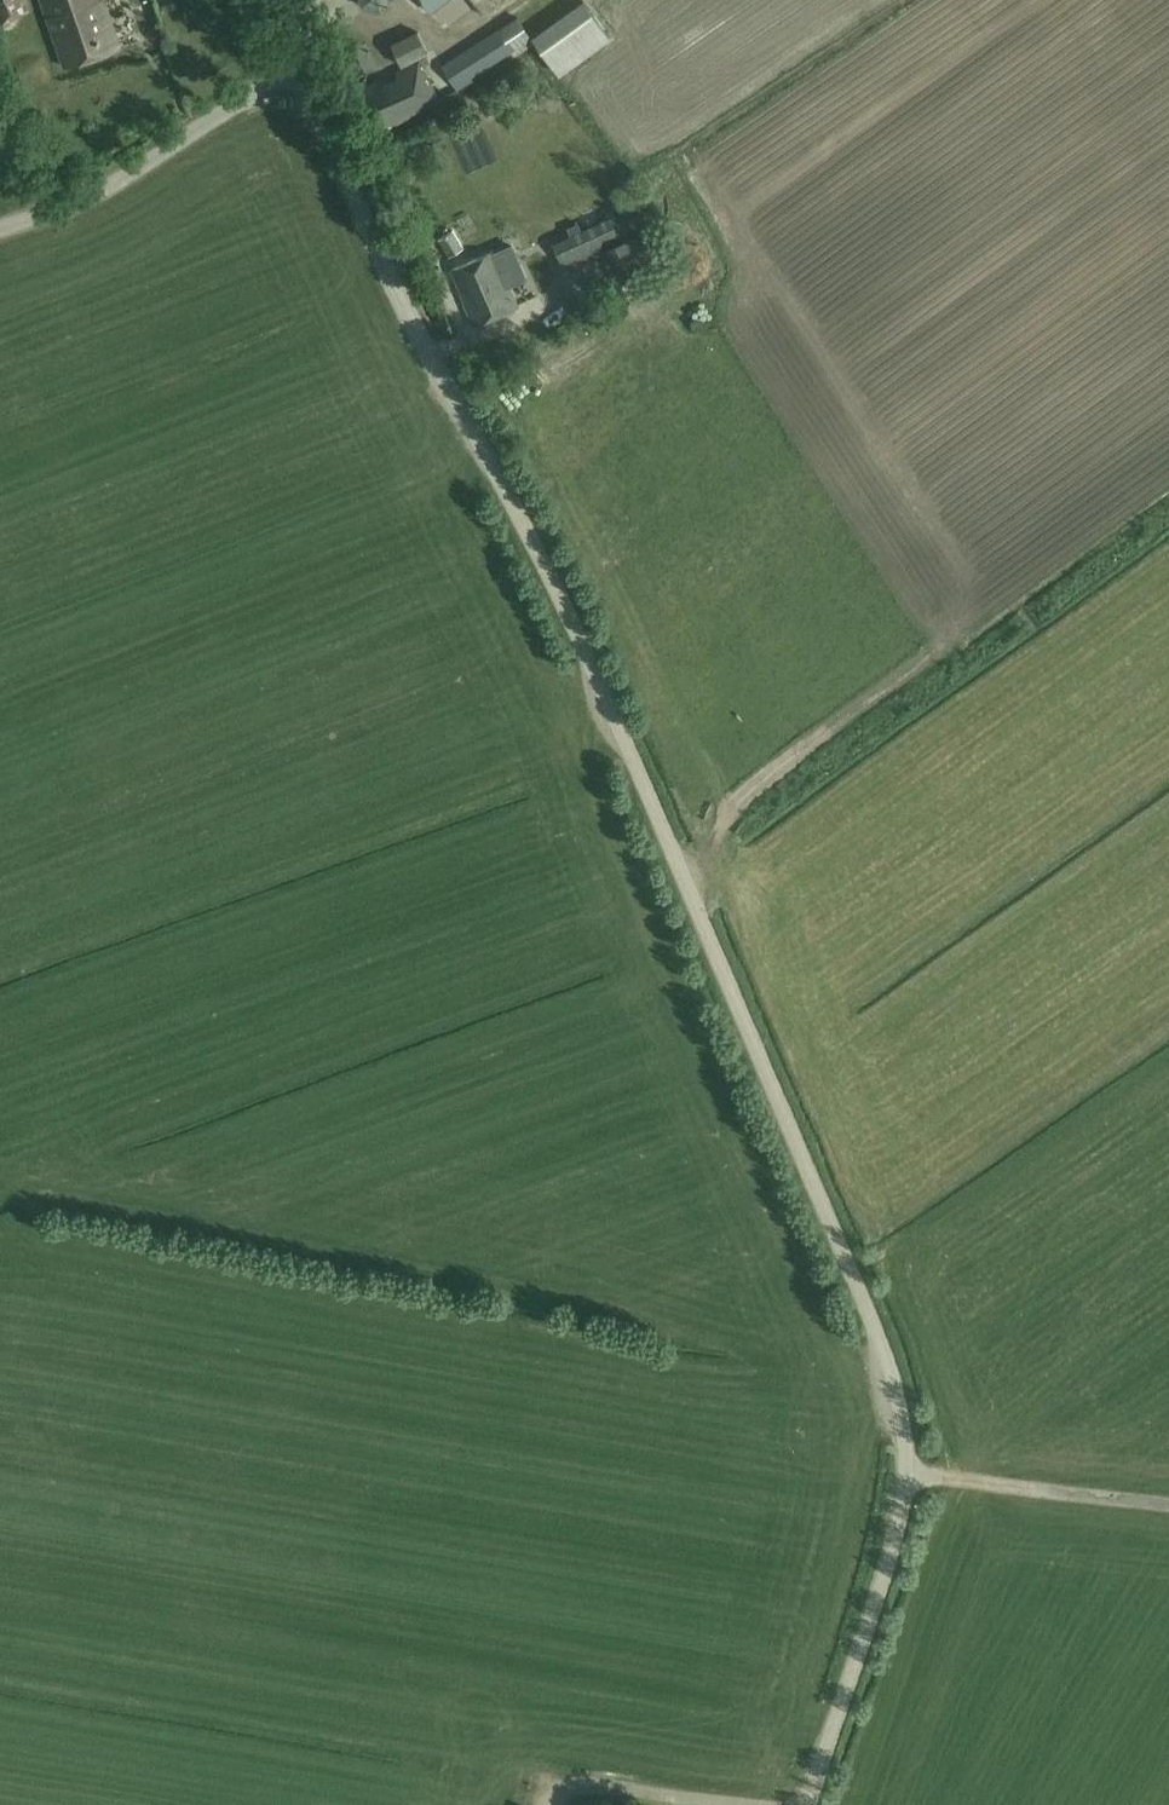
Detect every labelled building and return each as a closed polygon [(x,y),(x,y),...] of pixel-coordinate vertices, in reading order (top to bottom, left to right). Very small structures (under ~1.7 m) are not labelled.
[(26,0),(0,0),(0,25),(31,9),(26,0)] [(118,45),(103,0),(43,0),(64,63),(118,45)] [(362,6),(381,11),(391,0),(361,0),(362,6)] [(429,11),(443,0),(421,0),(429,11)] [(610,37),(583,0),(533,36),(560,73),(610,37)] [(514,53),(533,41),(517,16),(442,65),(458,89),(473,79),(470,75),(511,49),(514,53)] [(427,57),(420,60),(423,66),(429,63),(427,57)] [(439,99),(419,61),(394,72),(397,78),(383,84),(381,79),(353,92),(375,133),(439,99)] [(552,243),(563,266),(649,226),(635,196),(620,204),(622,210),(552,243)] [(653,225),(605,248),(621,282),(669,259),(653,225)] [(452,228),(437,238),(448,255),(463,246),(452,228)] [(516,306),(492,252),(451,270),(475,324),(516,306)]
